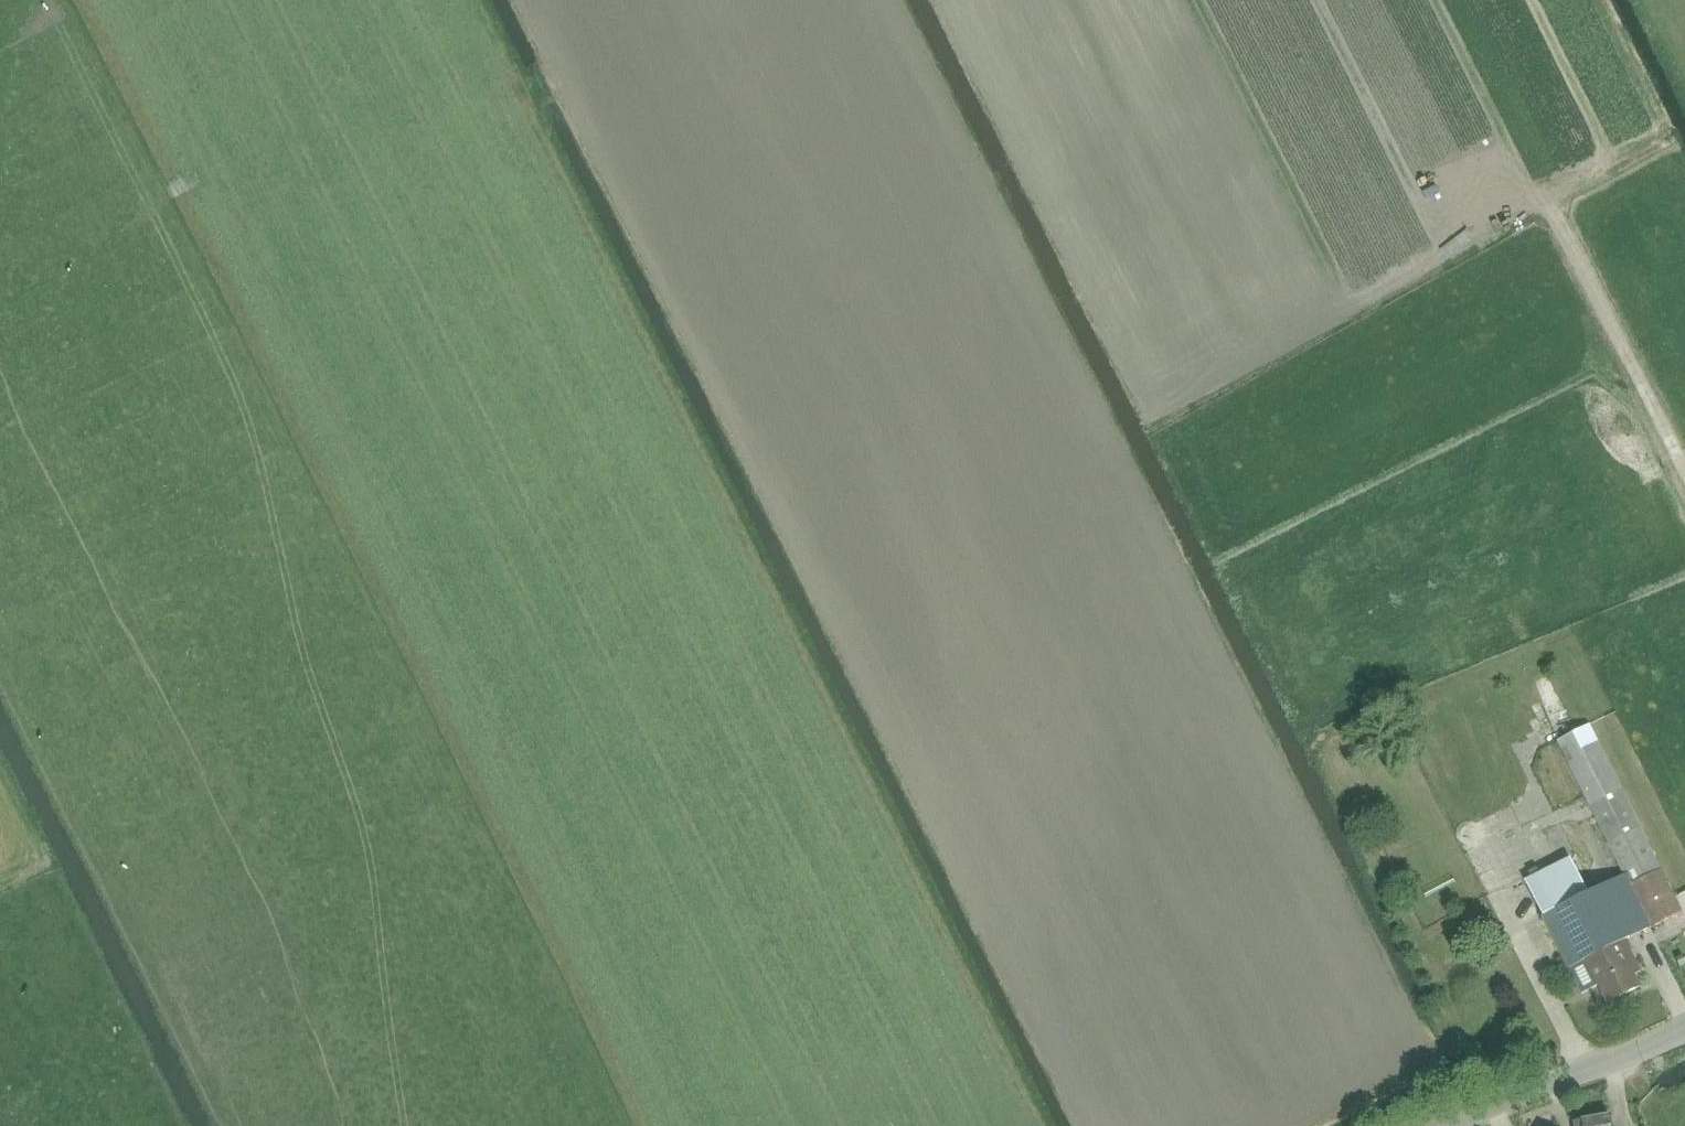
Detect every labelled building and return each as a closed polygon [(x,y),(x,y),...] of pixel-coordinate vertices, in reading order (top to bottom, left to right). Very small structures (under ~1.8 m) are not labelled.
[(1588,959),(1623,941),(1652,926),(1653,928),(1683,913),(1590,724),(1558,740),(1625,874),(1589,892),(1572,857),(1525,880),(1569,968),(1588,959)] [(1623,941),(1588,959),(1609,1003),(1640,987),(1634,975),(1638,972),(1623,941)] [(1576,1122),(1577,1125),(1611,1125),(1610,1116),(1576,1122)]
